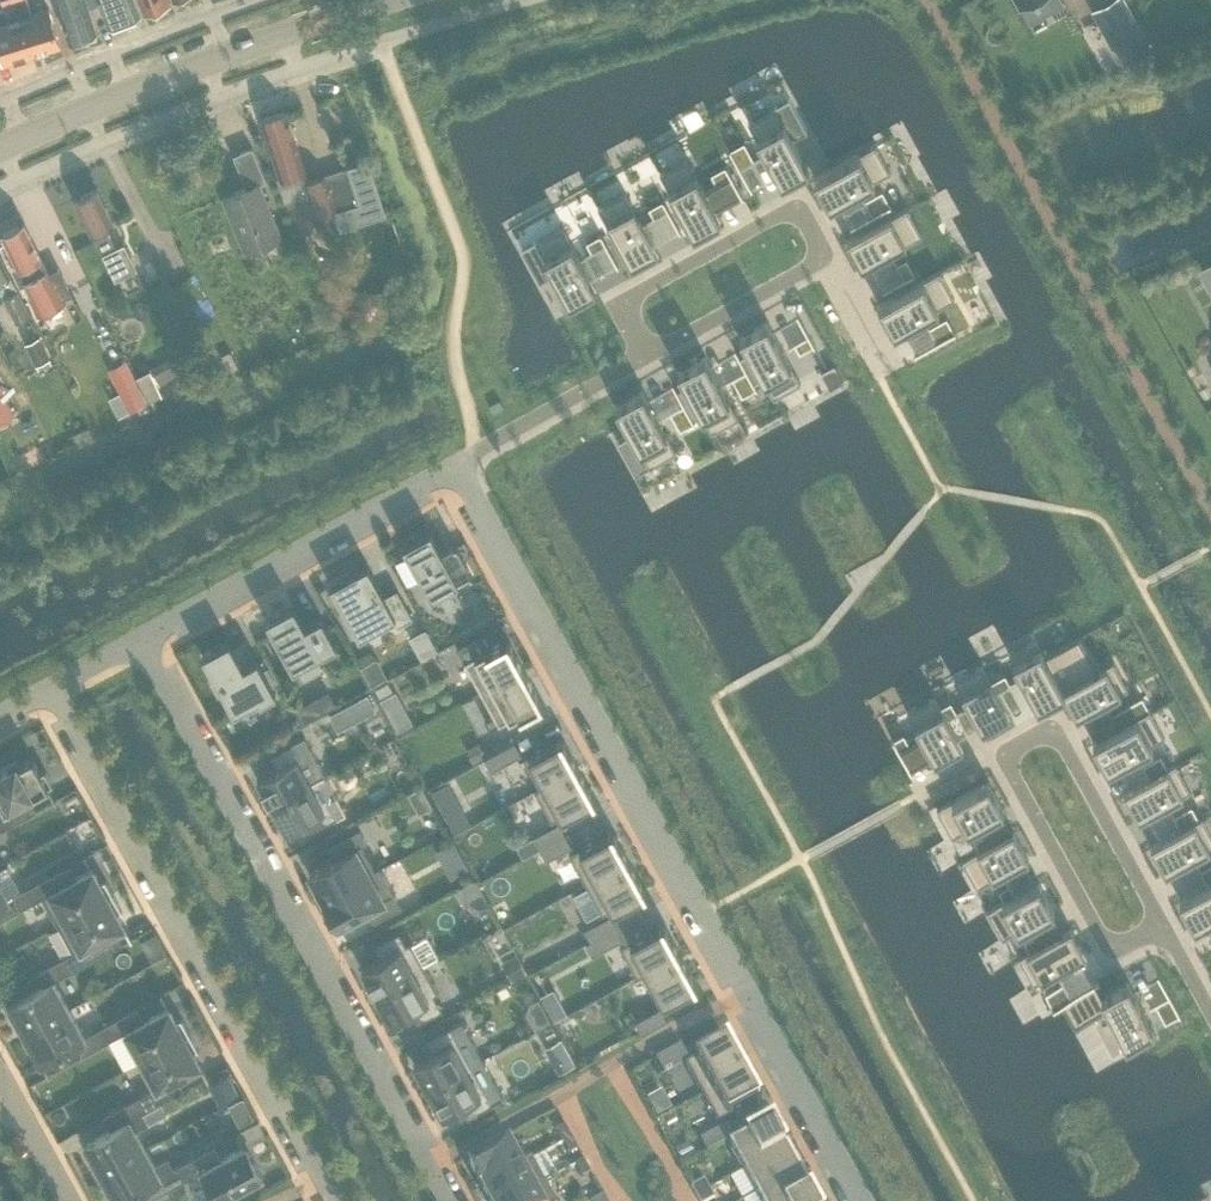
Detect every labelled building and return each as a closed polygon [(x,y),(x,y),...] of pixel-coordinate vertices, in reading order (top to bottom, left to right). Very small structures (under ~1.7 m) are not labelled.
[(32,52),(16,0),(2,0),(5,8),(0,9),(0,51),(3,61),(32,52)] [(32,52),(60,43),(50,8),(32,13),(28,0),(16,0),(32,52)] [(96,29),(86,0),(57,0),(70,39),(96,29)] [(109,24),(141,12),(136,0),(100,0),(109,24)] [(142,4),(145,11),(163,4),(162,0),(141,0),(142,4)] [(1143,31),(1125,0),(1110,0),(1091,11),(1112,48),(1143,31)] [(770,109),(748,121),(762,145),(762,146),(782,182),(809,167),(793,138),(807,130),(790,98),(775,106),(770,109)] [(299,146),(287,110),(261,118),(280,176),(303,169),(296,147),(299,146)] [(754,160),(745,142),(730,150),(740,168),(754,160)] [(876,144),(815,177),(830,205),(866,185),(866,184),(891,171),(878,149),(879,149),(876,144)] [(244,251),(284,234),(283,232),(281,233),(261,182),(266,180),(252,147),(234,155),(247,188),(222,198),(223,199),(226,198),(246,246),(243,248),(244,251)] [(665,169),(660,172),(694,233),(721,218),(701,181),(701,182),(687,157),(665,169)] [(325,175),(305,182),(316,216),(336,209),(342,228),(387,213),(371,160),(325,175)] [(731,175),(726,165),(711,174),(717,183),(731,175)] [(100,250),(114,243),(105,225),(113,221),(97,188),(75,199),(100,250)] [(603,203),(598,206),(632,267),(659,252),(639,216),(638,216),(625,191),(603,203)] [(890,205),(882,191),(864,200),(873,215),(890,205)] [(669,209),(664,200),(649,208),(654,217),(669,209)] [(908,207),(847,241),(862,268),(898,248),(923,234),(911,212),(908,207)] [(59,298),(71,292),(59,268),(49,273),(24,222),(2,233),(18,266),(14,268),(37,315),(61,303),(59,298)] [(536,240),(521,248),(539,280),(553,273),(569,301),(596,286),(576,250),(563,225),(541,238),(541,237),(535,240),(536,240)] [(607,243),(602,234),(587,242),(592,251),(607,243)] [(116,280),(137,269),(124,243),(103,254),(116,280)] [(31,314),(0,253),(0,286),(5,295),(4,296),(16,321),(31,314)] [(914,273),(906,259),(897,264),(905,278),(914,273)] [(337,264),(320,272),(337,309),(354,301),(337,264)] [(940,271),(879,304),(894,332),(930,312),(930,311),(955,298),(943,276),(940,271)] [(955,332),(947,317),(929,327),(937,342),(955,332)] [(767,321),(740,336),(774,397),(779,394),(801,382),(787,357),(788,357),(767,321)] [(814,345),(809,335),(795,343),(800,353),(814,345)] [(37,364),(50,358),(39,337),(26,343),(37,364)] [(705,355),(678,370),(712,431),(717,428),(738,416),(725,392),(725,391),(705,355)] [(150,367),(160,387),(182,377),(171,357),(150,367)] [(130,410),(149,400),(127,359),(108,369),(130,410)] [(732,377),(742,395),(757,387),(747,369),(732,377)] [(15,415),(0,385),(0,422),(15,415)] [(643,389),(616,404),(631,433),(617,441),(635,473),(649,465),(654,463),(654,462),(676,450),(663,426),(643,389)] [(670,411),(670,412),(680,429),(695,421),(684,403),(670,411)] [(431,531),(403,546),(432,597),(473,574),(456,545),(443,552),(431,531)] [(359,637),(394,618),(398,626),(413,618),(397,589),(385,596),(368,565),(331,585),(359,637)] [(293,669),(337,645),(322,617),(305,627),(294,606),(266,621),(293,669)] [(481,634),(457,648),(464,662),(482,693),(525,670),(507,638),(489,648),(481,634)] [(1079,636),(1061,646),(1080,681),(1063,691),(1063,693),(1076,718),(1113,698),(1113,697),(1128,689),(1118,670),(1114,662),(1097,670),(1079,636)] [(1028,644),(1009,654),(1018,670),(1017,670),(1037,706),(1062,693),(1063,693),(1063,691),(1080,681),(1061,646),(1045,655),(1036,639),(1027,643),(1028,644)] [(257,660),(244,667),(229,641),(203,656),(214,677),(210,679),(219,695),(223,692),(234,713),(259,699),(261,702),(276,694),(257,660)] [(376,657),(359,666),(370,685),(386,676),(376,657)] [(976,668),(954,680),(962,695),(982,731),(1010,716),(997,691),(991,682),(982,664),(976,667),(976,668)] [(525,670),(482,693),(493,714),(485,719),(491,729),(542,701),(525,670)] [(1005,674),(991,682),(997,691),(1010,684),(1005,674)] [(297,708),(305,722),(336,705),(328,691),(318,697),(297,708)] [(929,699),(907,711),(915,726),(935,763),(963,747),(947,718),(941,707),(934,696),(929,699)] [(1111,713),(1119,727),(1150,710),(1142,696),(1111,713)] [(951,702),(941,707),(947,718),(957,712),(951,702)] [(407,713),(392,721),(397,730),(412,722),(407,713)] [(1145,713),(1092,742),(1107,769),(1144,749),(1159,740),(1149,721),(1145,713)] [(910,744),(904,733),(893,739),(899,750),(910,744)] [(561,735),(524,755),(541,786),(578,766),(561,735)] [(276,768),(257,778),(272,804),(311,783),(325,774),(304,736),(294,742),(269,756),(276,768)] [(522,754),(515,742),(484,758),(491,771),(522,754)] [(1160,755),(1142,765),(1150,778),(1168,769),(1160,755)] [(21,818),(14,806),(53,784),(45,768),(40,771),(33,757),(19,765),(16,760),(0,769),(0,830),(21,818)] [(1150,778),(1123,793),(1138,820),(1175,800),(1190,791),(1180,773),(1176,764),(1168,769),(1150,778)] [(541,786),(534,790),(552,821),(595,797),(578,766),(541,786)] [(988,780),(936,808),(940,814),(952,836),(967,828),(1003,808),(988,780)] [(311,783),(272,804),(286,830),(304,820),(311,832),(336,818),(329,806),(325,809),(311,783)] [(1173,816),(1181,830),(1199,820),(1191,806),(1173,816)] [(464,813),(448,821),(455,835),(471,826),(464,813)] [(1150,846),(1165,874),(1201,854),(1201,853),(1210,848),(1210,834),(1207,826),(1202,818),(1150,846)] [(559,822),(534,836),(540,848),(566,834),(559,822)] [(309,873),(324,899),(375,871),(361,845),(366,843),(359,829),(333,844),(340,856),(309,873)] [(612,830),(569,853),(586,883),(629,860),(612,830)] [(979,849),(962,859),(965,865),(965,864),(977,887),(992,879),(1029,859),(1013,831),(990,843),(979,849)] [(985,833),(974,839),(979,849),(990,843),(985,833)] [(566,834),(540,848),(547,860),(572,846),(566,834)] [(629,860),(586,883),(603,913),(646,890),(629,860)] [(1207,883),(1210,881),(1210,863),(1200,869),(1207,883)] [(52,875),(26,889),(33,902),(42,897),(58,925),(114,894),(106,879),(101,882),(94,868),(59,887),(52,875)] [(380,868),(375,871),(324,899),(338,925),(368,909),(375,921),(402,907),(380,868)] [(1038,881),(987,910),(990,915),(1002,937),(1017,929),(1054,909),(1038,881)] [(1179,899),(1194,926),(1210,917),(1210,881),(1179,899)] [(33,902),(26,889),(9,898),(0,882),(0,920),(33,902)] [(999,890),(1004,900),(1015,894),(1010,884),(999,890)] [(114,894),(58,925),(73,953),(64,958),(71,971),(97,957),(90,944),(125,925),(118,912),(122,909),(114,894)] [(610,915),(585,929),(591,940),(617,927),(610,915)] [(663,921),(620,945),(637,976),(680,952),(663,921)] [(591,940),(586,943),(593,955),(623,939),(617,927),(591,940)] [(1030,951),(1018,957),(1023,965),(1033,984),(1049,975),(1086,955),(1071,928),(1040,945),(1030,951)] [(381,958),(362,968),(376,994),(425,967),(423,964),(438,956),(426,935),(412,943),(411,941),(406,944),(399,932),(374,945),(381,958)] [(1035,935),(1024,941),(1030,951),(1040,945),(1035,935)] [(680,952),(637,976),(638,977),(648,972),(664,1001),(697,983),(680,952)] [(13,1020),(21,1035),(69,1009),(54,981),(71,971),(64,958),(38,973),(45,985),(10,1004),(17,1018),(13,1020)] [(425,967),(376,994),(390,1020),(409,1010),(417,1024),(442,1010),(434,996),(440,993),(425,967)] [(1071,996),(1062,1001),(1062,1002),(1075,1026),(1107,1008),(1129,1049),(1138,1044),(1137,1044),(1156,1034),(1147,1018),(1148,1018),(1128,981),(1102,995),(1095,983),(1071,996)] [(1063,982),(1045,992),(1053,1007),(1062,1002),(1062,1001),(1071,996),(1063,982)] [(1155,1004),(1165,1022),(1179,1014),(1169,996),(1155,1004)] [(138,1008),(102,1028),(109,1041),(126,1031),(142,1059),(190,1033),(182,1018),(177,1020),(170,1007),(145,1020),(138,1008)] [(661,1007),(636,1021),(642,1034),(668,1020),(661,1007)] [(83,1055),(109,1041),(102,1028),(85,1037),(69,1009),(21,1035),(29,1051),(34,1048),(41,1061),(76,1042),(83,1055)] [(433,1053),(414,1063),(428,1089),(472,1065),(483,1059),(462,1021),(451,1027),(426,1040),(433,1053)] [(144,1095),(140,1097),(147,1110),(183,1090),(176,1078),(201,1064),(194,1051),(198,1048),(190,1033),(142,1059),(157,1088),(144,1095)] [(729,1041),(686,1065),(703,1095),(745,1072),(729,1041)] [(682,1045),(657,1060),(663,1072),(689,1058),(682,1045)] [(472,1065),(428,1089),(443,1115),(462,1105),(468,1117),(493,1103),(504,1097),(483,1059),(472,1065)] [(745,1072),(703,1095),(719,1125),(762,1102),(745,1072)] [(143,1112),(147,1110),(140,1097),(104,1117),(111,1129),(86,1143),(93,1156),(89,1159),(97,1174),(146,1147),(136,1130),(149,1123),(143,1112)] [(243,1097),(230,1104),(241,1124),(254,1117),(243,1097)] [(743,1171),(788,1147),(775,1123),(730,1147),(743,1171)] [(557,1130),(564,1143),(572,1138),(565,1126),(557,1130)] [(727,1126),(701,1141),(708,1153),(734,1139),(727,1126)] [(579,1151),(572,1138),(564,1143),(570,1155),(579,1151)] [(482,1187),(523,1165),(510,1141),(469,1163),(482,1187)] [(178,1166),(185,1179),(190,1177),(195,1187),(208,1181),(218,1199),(231,1192),(233,1196),(251,1187),(249,1182),(262,1175),(246,1145),(221,1159),(214,1147),(178,1166)] [(165,1190),(185,1179),(178,1166),(174,1168),(168,1158),(155,1165),(146,1147),(97,1174),(106,1189),(110,1187),(117,1200),(142,1186),(149,1199),(165,1190)] [(743,1171),(756,1194),(799,1170),(787,1148),(788,1147),(743,1171)] [(545,1182),(533,1159),(523,1165),(482,1187),(490,1200),(511,1200),(545,1182)] [(584,1161),(576,1165),(583,1178),(591,1173),(584,1161)] [(756,1194),(760,1200),(796,1200),(813,1192),(812,1191),(811,1192),(799,1170),(756,1194)] [(692,1187),(698,1197),(710,1190),(705,1180),(692,1187)] [(545,1182),(511,1200),(556,1200),(545,1182)] [(698,1197),(700,1200),(710,1200),(715,1198),(710,1190),(698,1197)] [(813,1192),(796,1200),(818,1200),(813,1192)]
